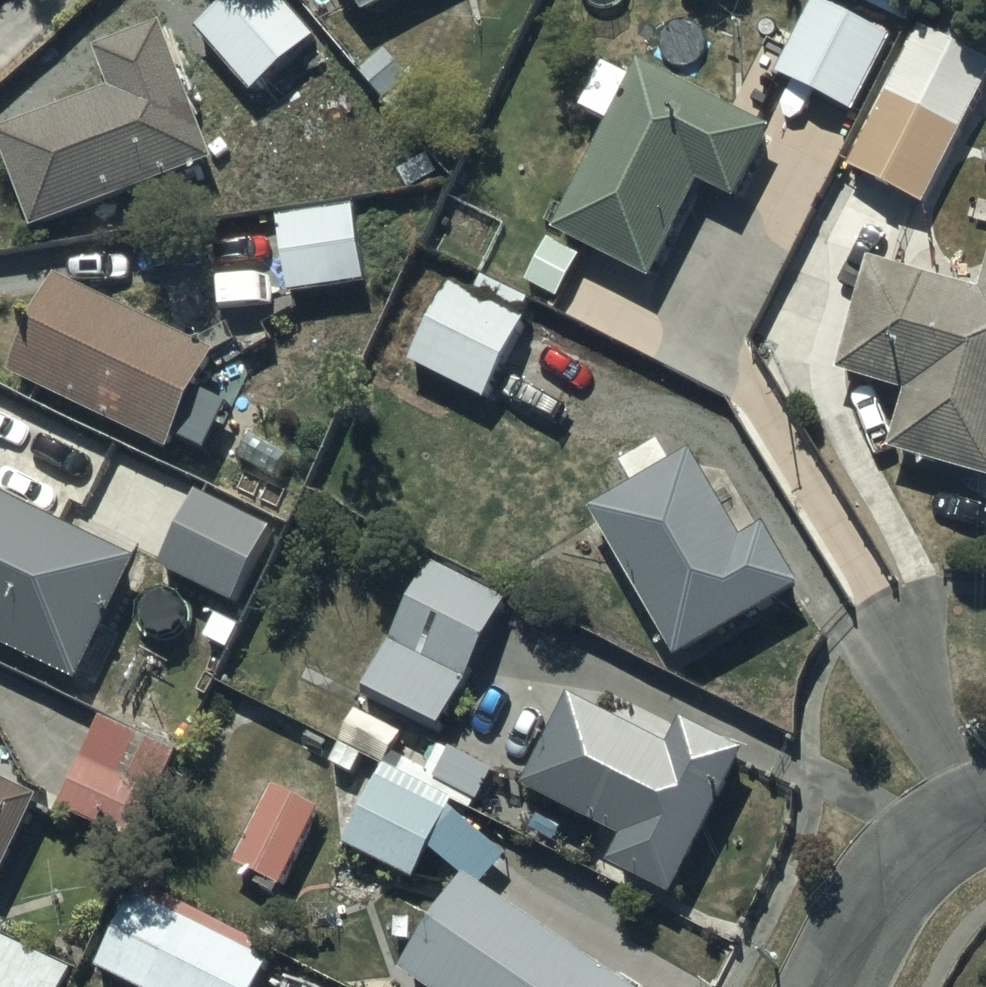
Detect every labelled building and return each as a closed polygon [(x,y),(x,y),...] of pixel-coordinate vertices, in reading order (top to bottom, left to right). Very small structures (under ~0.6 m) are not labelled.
[(199,38),(255,101),(322,43),(284,0),(243,0),(199,38)] [(363,25),(410,0),(350,0),(363,25)] [(892,43),(817,4),(778,82),(854,120),(892,43)] [(96,60),(111,101),(1,142),(37,239),(222,172),(171,32),(96,60)] [(921,37),(855,175),(929,210),(985,90),(985,68),(921,37)] [(614,132),(556,236),(655,286),(703,191),(740,209),(777,135),(642,68),(633,85),(605,71),(583,117),(614,132)] [(356,214),(278,225),(291,302),(367,292),(356,214)] [(581,262),(548,247),(525,292),(557,308),(581,262)] [(456,267),(407,366),(489,410),(532,329),(522,324),(531,307),(456,267)] [(983,301),(869,269),(838,383),(908,402),(893,459),(985,485),(985,291),(983,301)] [(62,286),(13,385),(174,460),(223,362),(62,286)] [(619,493),(624,502),(593,519),(683,673),(809,600),(770,533),(745,547),(695,462),(639,494),(634,485),(619,493)] [(277,532),(200,497),(164,578),(242,612),(277,532)] [(0,509),(0,649),(83,687),(137,568),(0,509)] [(431,570),(425,582),(421,580),(361,697),(447,740),(512,607),(501,602),(505,594),(480,581),(475,591),(431,570)] [(751,763),(685,730),(672,756),(569,705),(525,795),(622,844),(606,875),(677,910),(751,763)] [(354,714),(339,746),(422,787),(428,775),(393,757),(403,738),(354,714)] [(176,752),(102,720),(60,817),(135,848),(176,752)] [(479,808),(495,777),(454,756),(453,758),(440,752),(431,770),(441,775),(436,786),(479,808)] [(386,771),(345,855),(418,891),(434,857),(448,867),(435,884),(465,889),(404,977),(418,986),(623,986),(483,892),(509,863),(451,815),(456,807),(386,771)] [(0,787),(0,913),(49,810),(0,787)] [(325,814),(273,790),(236,873),(263,885),(258,897),(278,906),(283,896),(287,898),(325,814)] [(94,972),(125,986),(261,986),(276,956),(130,888),(94,972)] [(0,941),(0,986),(70,986),(75,977),(0,941)]
